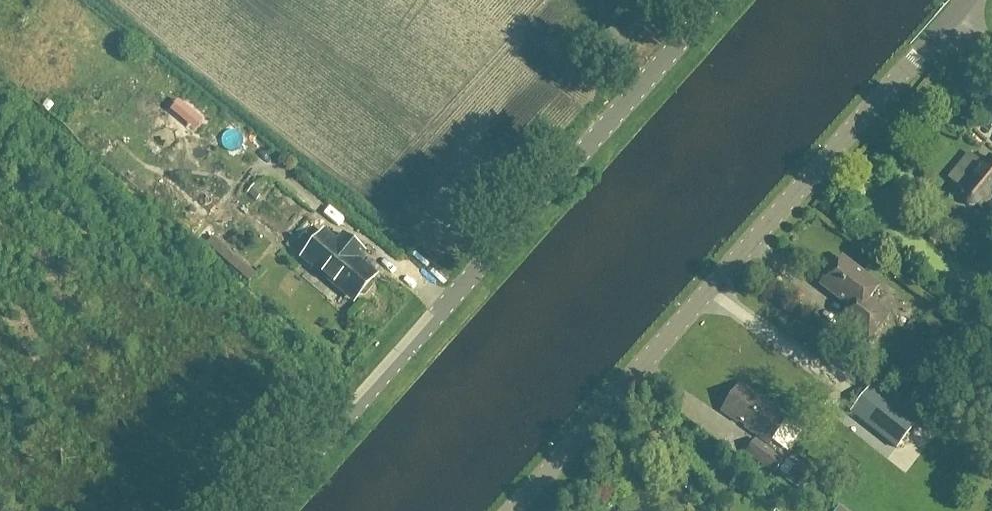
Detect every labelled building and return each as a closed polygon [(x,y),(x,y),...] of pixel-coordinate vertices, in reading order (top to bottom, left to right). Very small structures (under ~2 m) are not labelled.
[(991,155),(963,189),(968,194),(967,195),(966,196),(965,197),(965,199),(965,200),(965,202),(966,203),(967,204),(968,205),(969,206),(970,207),(972,207),(973,207),(975,207),(976,206),(977,205),(978,204),(979,203),(984,207),(991,198),(991,156),(991,155)] [(243,273),(263,248),(217,210),(197,234),(243,273)] [(348,291),(357,299),(360,295),(365,295),(373,286),(372,281),(377,274),(358,259),(365,251),(344,234),(337,242),(325,231),(302,258),(345,294),(348,291)] [(845,320),(870,340),(891,313),(871,298),(881,285),(844,256),(823,284),(854,308),(845,320)] [(769,444),(789,417),(743,382),(723,409),(769,444)] [(917,421),(871,386),(852,411),(898,447),(917,421)] [(783,459),(756,439),(746,452),(773,472),(783,459)]
